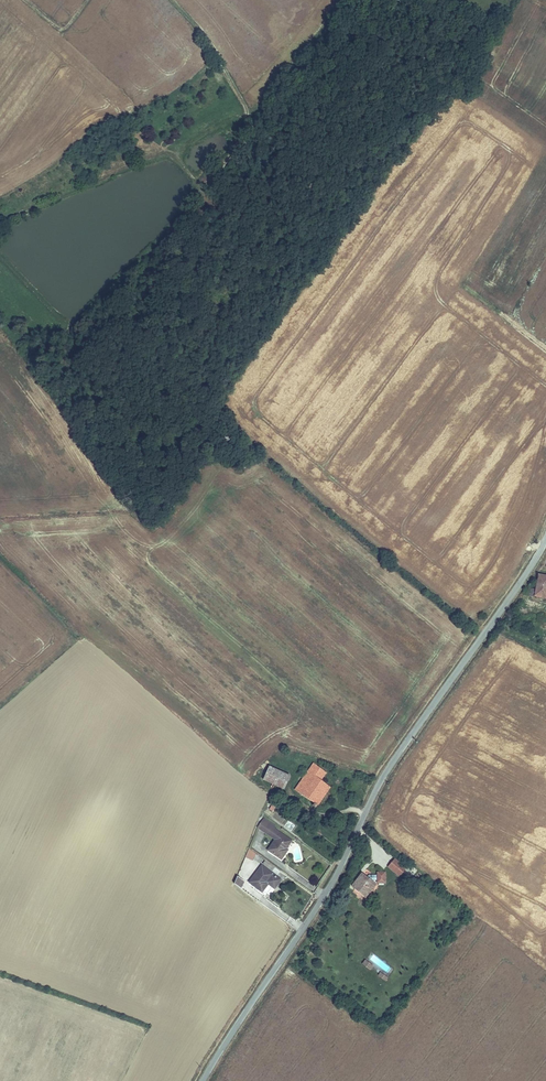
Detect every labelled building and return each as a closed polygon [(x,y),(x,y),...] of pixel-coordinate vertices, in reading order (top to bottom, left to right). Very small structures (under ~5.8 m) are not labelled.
[(545,603),(545,580),(537,578),(536,586),(533,601),(545,603)] [(526,600),(533,601),(536,586),(532,585),(526,600)] [(323,778),(310,769),(293,795),(299,799),(311,806),(308,811),(311,814),(327,791),(318,785),(323,778)] [(262,784),(281,793),(287,781),(268,771),(262,784)] [(271,828),(261,821),(255,829),(272,841),(264,852),(279,862),(286,852),(283,850),(288,844),(269,831),(271,828)] [(253,860),(256,852),(249,849),(246,858),(253,860)] [(387,866),(398,876),(406,868),(395,857),(387,866)] [(279,883),(261,870),(248,885),(261,894),(267,887),(273,891),(279,883)] [(385,883),(386,871),(377,871),(376,883),(385,883)] [(374,885),(360,876),(350,891),(365,900),(374,885)] [(239,884),(234,891),(245,900),(251,892),(239,884)] [(375,956),(372,960),(388,972),(391,968),(375,956)] [(369,970),(373,965),(365,959),(361,963),(369,970)] [(385,981),(388,977),(380,972),(378,976),(385,981)]
